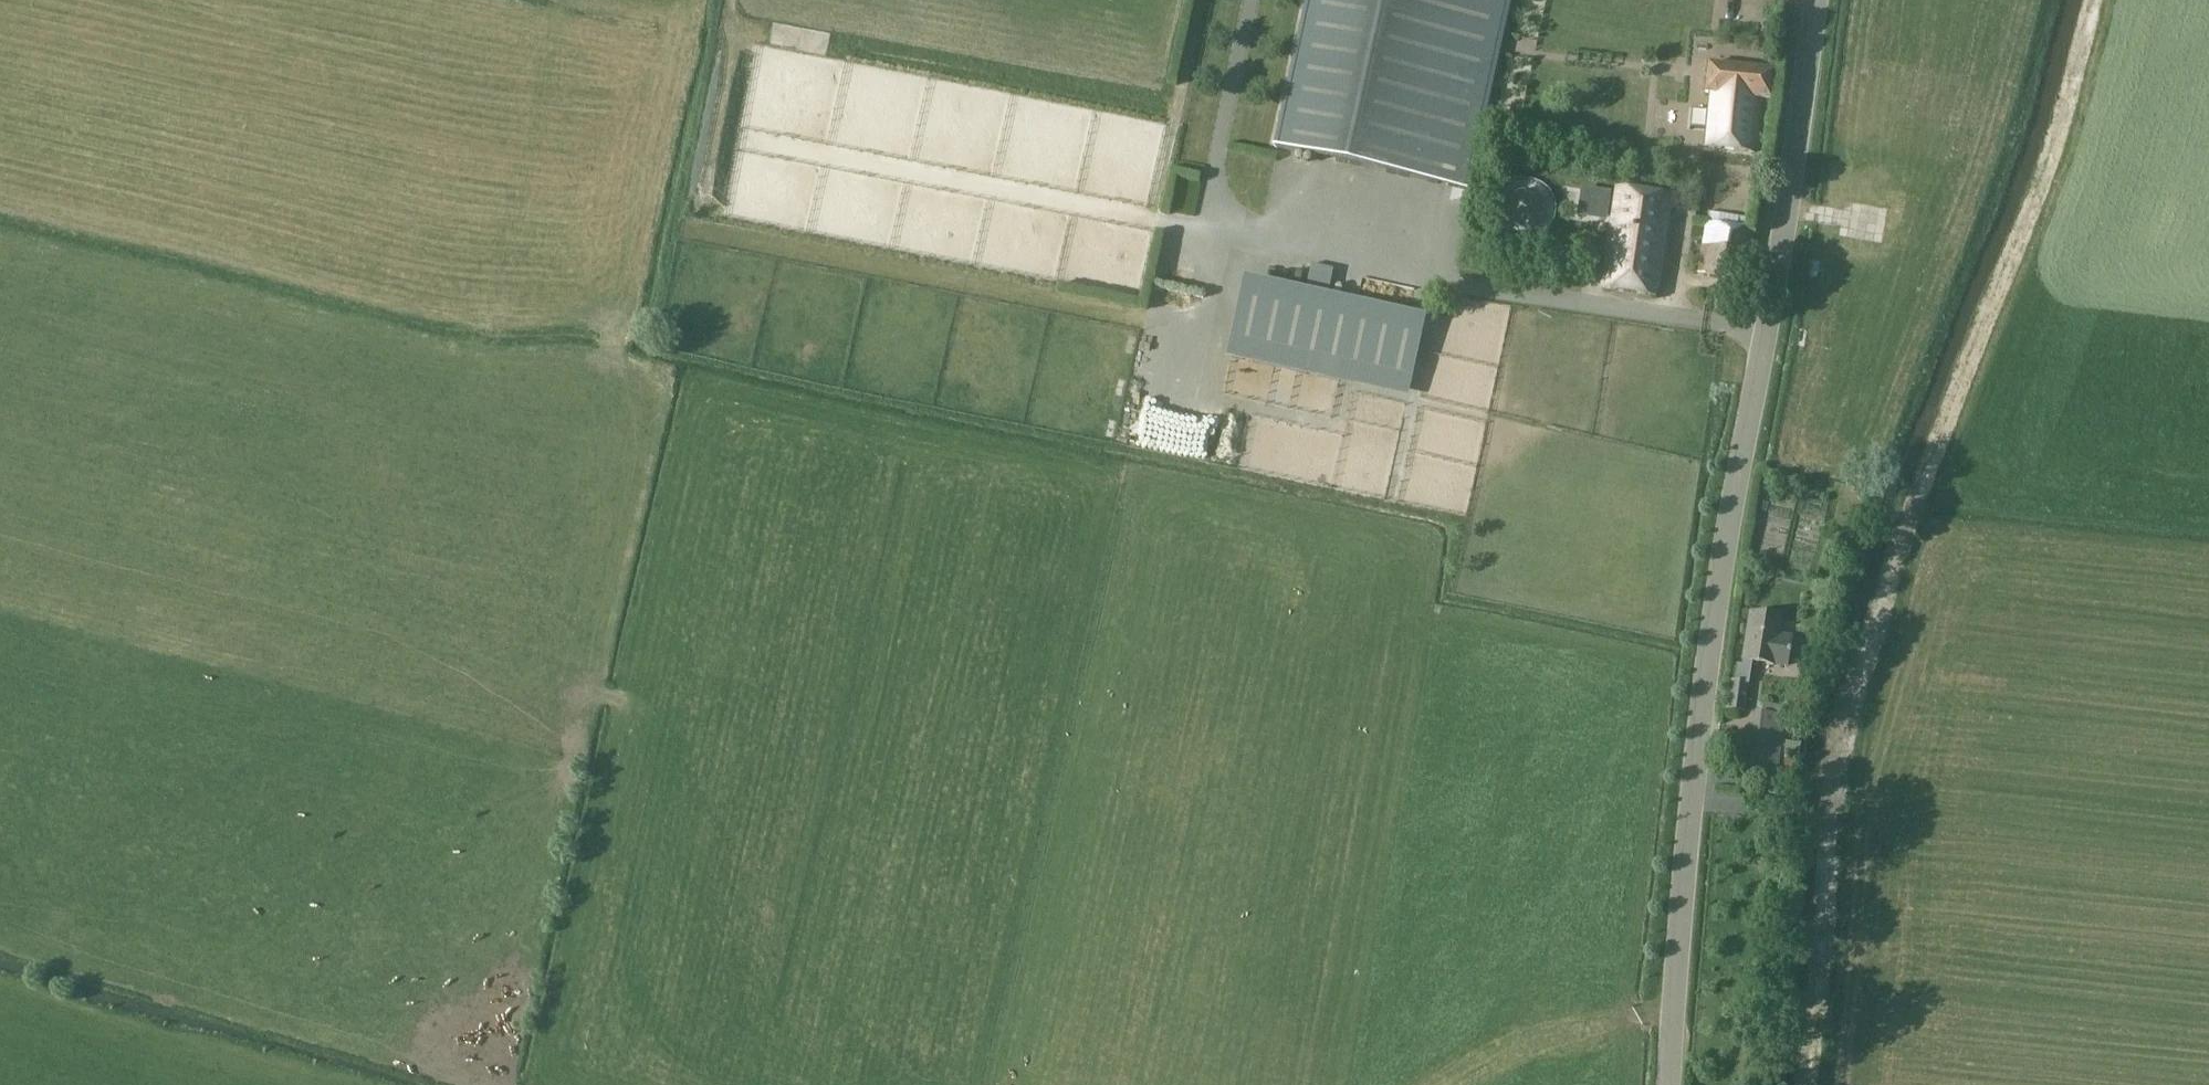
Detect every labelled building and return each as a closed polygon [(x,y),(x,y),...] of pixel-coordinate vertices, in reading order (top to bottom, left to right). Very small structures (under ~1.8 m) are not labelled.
[(1277,149),(1465,190),(1507,0),(1309,0),(1277,149)] [(1716,95),(1711,148),(1756,153),(1761,100),(1770,101),(1773,71),(1708,65),(1705,94),(1716,95)] [(1655,296),(1670,198),(1618,190),(1603,288),(1655,296)] [(1705,228),(1696,276),(1735,283),(1735,281),(1745,283),(1753,232),(1745,230),(1745,228),(1715,222),(1714,224),(1707,224),(1706,225),(1705,228)] [(1241,278),(1224,359),(1404,397),(1421,316),(1241,278)] [(1737,665),(1734,681),(1729,680),(1725,709),(1745,712),(1750,683),(1749,683),(1753,661),(1774,664),(1774,663),(1787,665),(1789,653),(1790,653),(1791,649),(1789,649),(1791,637),(1778,635),(1780,618),(1750,614),(1742,665),(1737,665)] [(1785,716),(1755,712),(1754,730),(1746,729),(1742,768),(1778,772),(1785,716)] [(1785,742),(1783,754),(1798,756),(1800,744),(1785,742)]
